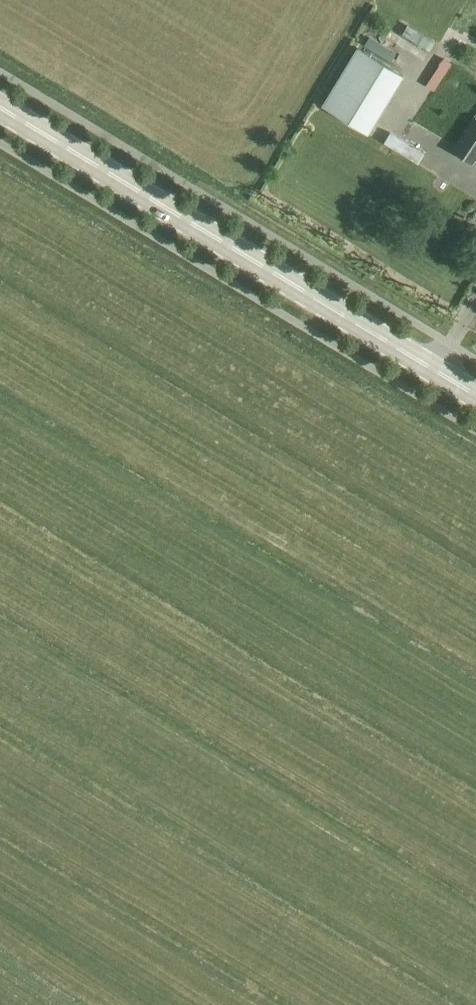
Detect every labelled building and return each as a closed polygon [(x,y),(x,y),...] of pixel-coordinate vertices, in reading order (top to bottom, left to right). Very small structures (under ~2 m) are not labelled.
[(407,24),(402,38),(431,49),(436,35),(407,24)] [(369,132),(404,74),(360,47),(324,104),(369,132)] [(437,87),(453,60),(445,56),(429,83),(437,87)] [(475,158),(475,116),(453,149),(473,163),(475,158)]
